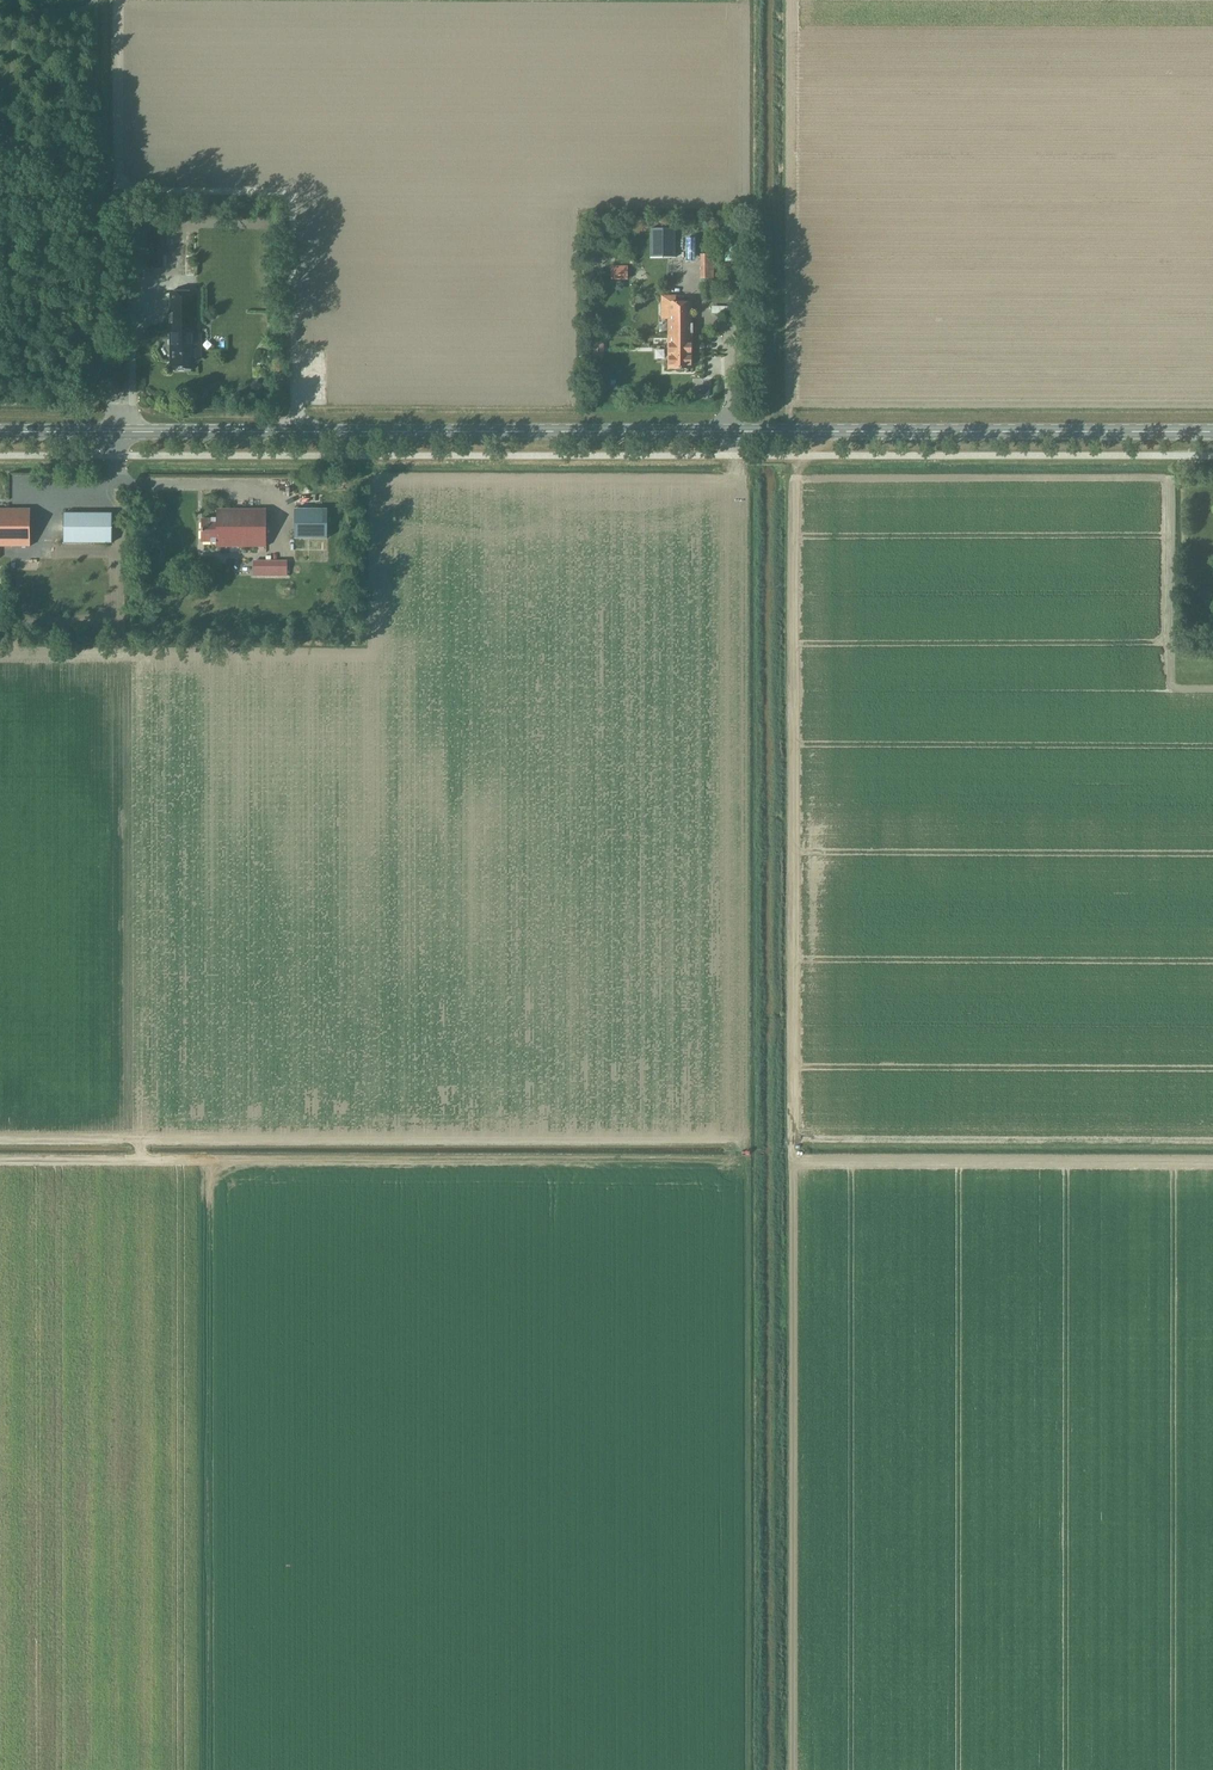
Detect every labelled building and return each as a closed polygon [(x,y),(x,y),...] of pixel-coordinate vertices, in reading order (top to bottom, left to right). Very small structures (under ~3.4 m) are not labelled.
[(675,229),(650,229),(650,258),(675,258),(675,229)] [(700,255),(700,278),(713,278),(713,255),(700,255)] [(193,369),(193,292),(169,292),(169,369),(193,369)] [(691,302),(668,302),(668,369),(691,369),(691,302)] [(196,322),(216,322),(217,305),(196,305),(196,322)] [(29,509),(0,509),(0,546),(29,546),(29,509)] [(216,519),(201,519),(201,542),(216,542),(216,546),(266,546),(266,509),(216,509),(216,519)] [(327,509),(294,509),(294,538),(327,538),(327,509)] [(112,543),(112,513),(63,513),(63,543),(112,543)]
